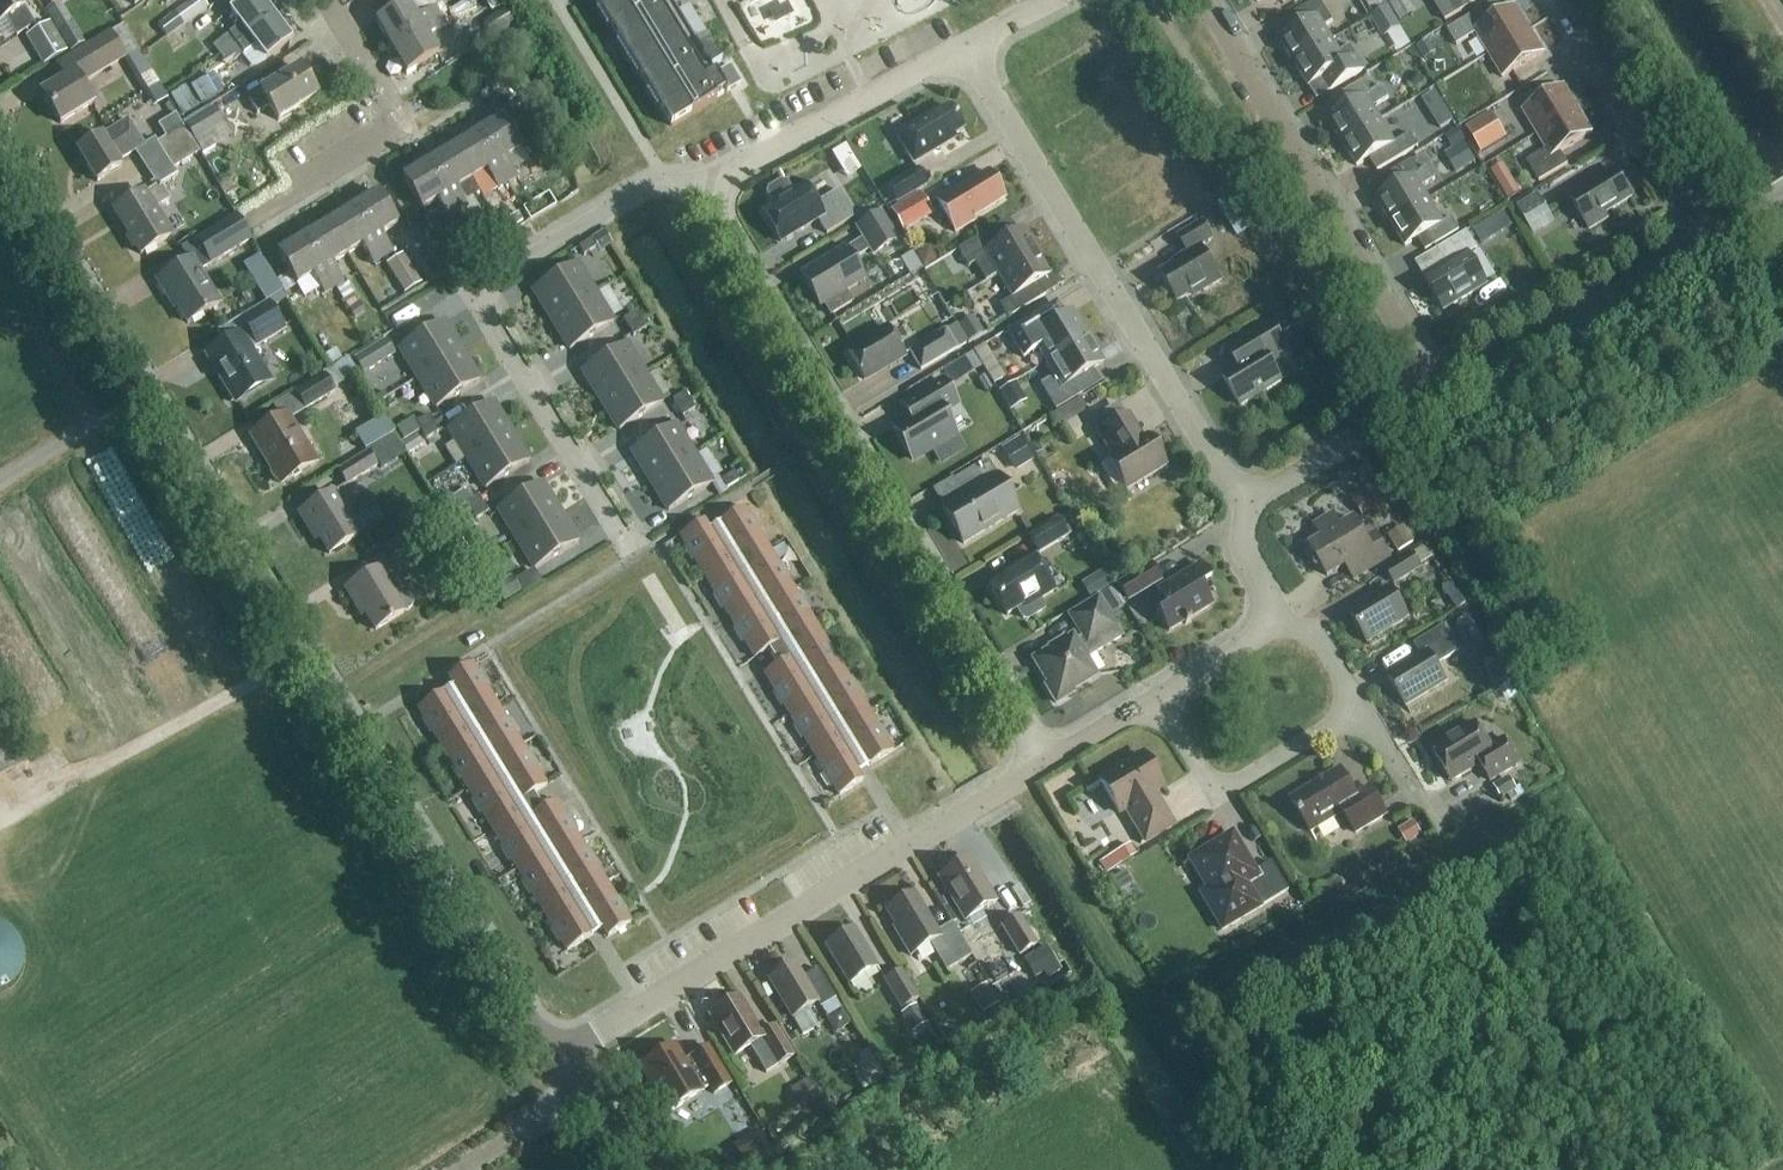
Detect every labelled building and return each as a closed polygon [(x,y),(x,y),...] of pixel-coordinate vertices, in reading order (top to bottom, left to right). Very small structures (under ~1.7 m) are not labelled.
[(6,20),(17,37),(34,27),(24,9),(25,8),(20,0),(0,0),(0,23),(6,20)] [(189,21),(208,7),(202,0),(193,0),(158,26),(166,37),(173,32),(189,21)] [(229,12),(240,27),(230,35),(229,34),(213,46),(221,57),(236,45),(248,36),(273,17),(260,0),(245,0),(229,12)] [(491,10),(499,5),(501,4),(498,0),(484,0),(491,10)] [(609,28),(604,31),(604,32),(610,29),(629,60),(624,64),(624,65),(630,62),(649,93),(644,97),(644,98),(650,95),(670,128),(726,94),(711,70),(720,64),(709,45),(699,51),(670,4),(677,0),(592,0),(609,28)] [(1292,33),(1280,40),(1294,64),(1332,41),(1324,28),(1332,23),(1318,0),(1284,20),(1292,33)] [(1445,22),(1475,3),(1473,0),(1432,0),(1445,22)] [(467,2),(448,13),(454,24),(474,12),(467,2)] [(1488,56),(1529,31),(1515,8),(1503,15),(1494,2),(1447,31),(1455,44),(1474,33),(1488,56)] [(45,12),(70,53),(85,44),(60,3),(45,12)] [(376,23),(391,49),(441,18),(435,9),(417,20),(408,4),(376,23)] [(1401,29),(1388,8),(1370,19),(1382,40),(1401,29)] [(248,36),(255,46),(266,60),(291,41),(273,17),(248,36)] [(391,49),(406,74),(438,54),(429,39),(447,29),(441,18),(391,49)] [(49,25),(28,37),(45,66),(66,54),(49,25)] [(123,25),(111,33),(126,57),(147,92),(159,85),(123,25)] [(1529,31),(1488,56),(1502,79),(1543,54),(1529,31)] [(126,57),(111,33),(63,61),(72,75),(41,94),(60,125),(93,105),(81,85),(126,57)] [(1339,53),(1332,41),(1294,64),(1308,87),(1321,80),(1328,93),(1364,71),(1350,47),(1339,53)] [(221,57),(228,66),(243,54),(236,45),(221,57)] [(317,98),(299,69),(249,100),(257,114),(269,107),(278,122),(317,98)] [(1333,100),(1340,113),(1328,120),(1342,144),(1380,121),(1373,110),(1389,99),(1381,88),(1370,95),(1362,82),(1333,100)] [(1564,88),(1523,112),(1536,135),(1577,111),(1564,88)] [(209,134),(210,133),(219,147),(234,138),(216,109),(188,126),(197,141),(209,134)] [(936,112),(895,136),(912,165),(954,140),(952,138),(962,132),(948,109),(938,114),(936,112)] [(1433,116),(1440,129),(1452,121),(1445,109),(1433,116)] [(1546,151),(1544,152),(1526,163),(1538,183),(1567,166),(1559,153),(1591,134),(1577,111),(1536,135),(1546,151)] [(1506,139),(1491,114),(1466,129),(1481,154),(1506,139)] [(160,144),(167,155),(172,152),(191,140),(176,116),(159,127),(167,140),(160,144)] [(507,184),(509,183),(517,178),(506,160),(522,150),(502,118),(477,134),(507,184)] [(1394,144),(1380,121),(1342,144),(1356,167),(1369,160),(1377,172),(1417,147),(1409,134),(1394,144)] [(77,151),(96,183),(122,167),(119,162),(144,147),(128,122),(103,137),(102,136),(77,151)] [(1462,133),(1443,142),(1457,169),(1476,160),(1462,133)] [(197,141),(195,142),(203,155),(217,147),(209,134),(197,141)] [(498,190),(507,184),(477,134),(452,148),(472,180),(487,171),(498,190)] [(191,140),(172,152),(167,155),(175,168),(199,153),(191,140)] [(845,144),(832,152),(847,176),(860,168),(845,144)] [(456,190),(472,180),(452,148),(428,163),(458,214),(467,208),(456,190)] [(1376,200),(1390,224),(1428,201),(1421,189),(1434,181),(1428,170),(1419,175),(1411,162),(1381,180),(1389,193),(1376,200)] [(428,163),(403,179),(422,211),(437,201),(448,220),(458,214),(428,163)] [(917,171),(887,189),(896,204),(926,186),(917,171)] [(1631,199),(1615,172),(1569,199),(1589,231),(1607,220),(1604,215),(1631,199)] [(954,189),(935,201),(955,234),(974,222),(972,219),(1004,200),(987,173),(955,192),(954,189)] [(780,243),(817,221),(825,235),(854,218),(838,192),(815,205),(804,187),(792,194),(785,184),(780,183),(767,191),(766,196),(772,206),(761,213),(780,243)] [(113,211),(140,255),(169,237),(153,211),(169,201),(160,186),(145,196),(143,193),(113,211)] [(377,194),(352,209),(383,259),(392,253),(381,235),(397,226),(377,194)] [(931,214),(919,195),(892,212),(903,231),(931,214)] [(1533,235),(1554,223),(1538,195),(1517,207),(1533,235)] [(1428,201),(1390,224),(1405,247),(1417,240),(1425,252),(1459,232),(1451,219),(1442,224),(1428,201)] [(383,259),(352,209),(328,224),(347,256),(362,247),(373,265),(383,259)] [(1473,228),(1482,242),(1513,223),(1504,209),(1473,228)] [(845,249),(800,276),(819,307),(823,304),(829,315),(852,301),(846,291),(864,280),(852,260),(869,250),(873,256),(897,241),(880,212),(855,227),(862,239),(845,249)] [(157,282),(169,302),(174,299),(189,323),(219,305),(199,272),(252,239),(236,214),(196,239),(205,253),(192,261),(192,260),(157,282)] [(328,224),(303,239),(333,289),(343,283),(332,265),(347,256),(328,224)] [(1160,276),(1177,304),(1201,290),(1203,293),(1221,282),(1200,248),(1212,240),(1202,224),(1178,239),(1187,255),(1182,258),(1184,261),(1160,276)] [(1021,229),(998,243),(990,231),(957,251),(967,268),(974,264),(977,270),(990,263),(997,275),(1035,253),(1021,229)] [(594,239),(591,241),(596,249),(598,252),(611,245),(604,233),(594,239)] [(1447,267),(1425,281),(1443,312),(1486,286),(1468,255),(1477,250),(1467,233),(1437,250),(1447,267)] [(422,235),(402,244),(417,277),(437,268),(422,235)] [(303,239),(278,254),(297,286),(312,277),(323,295),(333,289),(303,239)] [(591,241),(578,248),(583,256),(596,249),(591,241)] [(923,251),(916,256),(923,268),(935,260),(931,253),(923,251)] [(997,275),(1011,298),(999,306),(1007,319),(1045,296),(1037,284),(1049,276),(1035,253),(997,275)] [(259,256),(243,266),(254,284),(270,275),(259,256)] [(403,256),(387,266),(396,281),(405,295),(421,285),(403,256)] [(552,322),(595,295),(576,264),(533,290),(552,322)] [(595,295),(552,322),(569,351),(613,324),(595,295)] [(225,348),(205,361),(231,403),(272,378),(253,348),(284,329),(267,302),(216,333),(225,348)] [(1034,316),(1007,333),(1023,359),(1037,350),(1045,363),(1087,338),(1071,313),(1064,317),(1058,307),(1036,320),(1034,316)] [(1273,317),(1280,331),(1302,320),(1295,307),(1273,317)] [(644,319),(639,311),(626,318),(631,327),(644,319)] [(644,319),(631,327),(636,335),(649,327),(644,319)] [(399,349),(417,378),(460,351),(443,322),(399,349)] [(1271,325),(1242,342),(1253,361),(1223,379),(1240,407),(1281,382),(1270,365),(1288,354),(1271,325)] [(887,329),(847,354),(863,381),(903,357),(887,329)] [(911,352),(922,370),(955,349),(944,331),(911,352)] [(1053,376),(1039,385),(1055,411),(1082,395),(1073,382),(1102,364),(1087,338),(1045,363),(1053,376)] [(386,340),(353,360),(362,375),(395,355),(386,340)] [(601,402),(645,375),(625,344),(582,371),(601,402)] [(336,350),(322,357),(330,369),(343,361),(336,350)] [(460,351),(417,378),(436,409),(479,382),(460,351)] [(296,393),(306,409),(334,392),(333,390),(357,376),(347,359),(343,361),(330,369),(323,373),(324,375),(296,393)] [(996,366),(985,373),(992,385),(1003,378),(996,366)] [(645,375),(601,402),(619,431),(662,404),(645,375)] [(892,429),(912,461),(954,436),(941,414),(956,405),(942,381),(915,398),(923,410),(892,429)] [(1013,383),(1001,389),(1010,407),(1022,400),(1013,383)] [(681,407),(693,400),(688,391),(676,399),(681,407)] [(681,407),(686,415),(698,408),(693,400),(681,407)] [(448,429),(466,458),(510,432),(492,403),(448,429)] [(383,414),(353,431),(365,451),(394,434),(383,414)] [(1142,439),(1128,415),(1097,434),(1111,458),(1107,460),(1126,491),(1165,467),(1146,437),(1142,439)] [(251,437),(280,485),(315,463),(286,416),(251,437)] [(418,434),(430,427),(425,418),(413,426),(418,434)] [(649,480),(692,454),(675,425),(631,451),(649,480)] [(418,434),(423,442),(435,435),(430,427),(418,434)] [(466,458),(485,489),(529,463),(510,432),(466,458)] [(417,435),(402,444),(408,454),(422,445),(417,435)] [(1023,437),(1004,447),(1014,468),(1034,459),(1023,437)] [(348,486),(378,467),(369,452),(339,471),(348,486)] [(712,485),(692,454),(649,480),(668,512),(712,485)] [(941,509),(962,545),(1017,511),(987,461),(953,481),(962,497),(941,509)] [(730,488),(742,480),(737,472),(725,479),(730,488)] [(1350,494),(1363,517),(1393,500),(1380,477),(1350,494)] [(498,510),(515,539),(559,512),(541,483),(498,510)] [(332,495),(299,515),(310,534),(314,531),(329,556),(358,538),(332,495)] [(467,515),(479,507),(474,499),(462,506),(467,515)] [(467,515),(472,523),(484,515),(479,507),(467,515)] [(694,561),(709,586),(743,565),(768,550),(758,532),(760,531),(752,518),(750,519),(743,509),(718,524),(708,531),(703,522),(679,537),(686,548),(684,549),(692,562),(694,561)] [(515,539),(534,570),(578,543),(559,512),(515,539)] [(1353,580),(1389,557),(1376,535),(1366,541),(1354,521),(1341,529),(1333,516),(1314,527),(1322,541),(1309,548),(1327,577),(1345,566),(1353,580)] [(1062,517),(1056,521),(1065,537),(1072,533),(1062,517)] [(1039,554),(1066,538),(1065,537),(1056,521),(1029,538),(1039,554)] [(1400,528),(1385,537),(1395,554),(1410,545),(1400,528)] [(394,562),(425,543),(416,529),(385,548),(394,562)] [(1419,549),(1429,571),(1439,566),(1429,544),(1419,549)] [(779,567),(768,550),(743,565),(709,586),(715,595),(713,596),(721,609),(723,608),(734,627),(768,606),(793,590),(787,580),(789,579),(781,566),(779,567)] [(1412,555),(1385,571),(1394,586),(1421,570),(1412,555)] [(1005,578),(989,588),(1006,616),(1015,611),(1021,620),(1027,622),(1043,613),(1044,607),(1040,600),(1054,592),(1033,557),(1003,575),(1005,578)] [(1160,582),(1150,566),(1117,585),(1127,601),(1160,582)] [(1215,591),(1199,566),(1157,592),(1167,609),(1158,615),(1168,632),(1183,623),(1185,625),(1190,622),(1188,620),(1211,606),(1205,597),(1215,591)] [(344,590),(356,609),(360,607),(375,631),(405,613),(404,613),(408,610),(411,605),(412,597),(409,592),(403,591),(397,592),(394,596),(378,569),(344,590)] [(515,584),(510,576),(492,587),(502,603),(520,593),(515,584)] [(520,593),(532,585),(527,577),(515,584),(520,593)] [(1408,618),(1389,588),(1348,613),(1367,643),(1408,618)] [(799,600),(793,590),(768,606),(734,627),(735,628),(733,629),(741,643),(743,641),(754,659),(768,651),(772,659),(792,647),(818,631),(807,613),(809,612),(801,599),(799,600)] [(1050,650),(1033,661),(1048,686),(1045,688),(1055,704),(1072,694),(1070,692),(1095,677),(1085,660),(1104,648),(1120,639),(1114,628),(1097,601),(1070,618),(1084,639),(1076,644),(1073,639),(1066,643),(1065,640),(1056,646),(1052,652),(1050,650)] [(1472,613),(1456,622),(1471,647),(1486,638),(1472,613)] [(1435,666),(1458,652),(1443,627),(1413,645),(1421,658),(1388,678),(1410,715),(1411,714),(1405,705),(1445,681),(1435,666)] [(829,648),(818,631),(792,647),(772,659),(777,666),(763,674),(775,692),(773,694),(781,707),(783,706),(784,707),(816,687),(843,671),(837,661),(839,660),(831,647),(829,648)] [(471,664),(448,679),(453,687),(449,690),(417,709),(424,720),(422,721),(430,734),(432,733),(442,750),(474,731),(501,714),(486,688),(488,687),(480,674),(478,675),(471,664)] [(849,681),(843,671),(816,687),(784,707),(795,726),(793,727),(801,740),(803,739),(808,748),(841,728),(868,711),(857,694),(859,693),(851,680),(849,681)] [(878,729),(868,711),(841,728),(808,748),(824,773),(822,774),(830,787),(832,786),(839,797),(862,783),(857,774),(865,769),(893,752),(886,742),(888,741),(880,728),(878,729)] [(474,731),(442,750),(453,767),(451,768),(459,782),(461,780),(467,790),(499,771),(526,754),(515,736),(517,735),(509,722),(507,723),(501,714),(474,731)] [(26,763),(0,719),(0,778),(26,763)] [(1480,766),(1490,782),(1519,765),(1503,739),(1489,748),(1475,724),(1432,750),(1451,783),(1480,766)] [(499,771),(467,790),(473,800),(471,802),(479,815),(481,813),(492,831),(524,811),(537,803),(533,795),(546,787),(535,769),(537,768),(529,755),(527,756),(526,754),(499,771)] [(1128,760),(1128,764),(1099,782),(1118,814),(1125,810),(1145,842),(1172,826),(1153,794),(1162,788),(1142,756),(1139,757),(1135,756),(1128,760)] [(1355,834),(1386,815),(1370,788),(1356,797),(1340,770),(1290,800),(1310,833),(1343,813),(1355,834)] [(524,811),(492,831),(503,848),(501,849),(509,862),(511,861),(517,871),(548,852),(576,835),(575,833),(577,832),(569,819),(567,820),(556,802),(542,810),(537,803),(524,811)] [(1414,823),(1399,832),(1407,843),(1421,835),(1414,823)] [(548,852),(517,871),(523,881),(521,882),(529,895),(531,894),(541,911),(573,892),(601,875),(595,866),(597,865),(589,852),(587,853),(576,835),(548,852)] [(1253,873),(1231,836),(1190,861),(1215,902),(1244,884),(1259,909),(1287,892),(1270,863),(1253,873)] [(969,861),(938,879),(964,922),(995,904),(969,861)] [(573,892),(541,911),(552,929),(550,930),(558,943),(560,942),(567,953),(599,934),(602,931),(607,939),(631,924),(624,914),(626,913),(618,900),(616,901),(601,875),(573,892)] [(914,894),(885,911),(901,938),(899,939),(910,957),(930,945),(946,972),(971,957),(952,924),(937,933),(914,894)] [(26,976),(7,918),(0,920),(0,985),(26,976)] [(1035,946),(1018,918),(1002,928),(1019,956),(1035,946)] [(877,969),(853,930),(825,948),(848,986),(877,969)] [(802,979),(794,966),(768,982),(791,1019),(817,1004),(820,1009),(835,1000),(817,970),(802,979)] [(901,1010),(918,1000),(901,971),(884,981),(901,1010)] [(972,990),(985,1010),(1000,1000),(987,980),(972,990)] [(740,999),(709,1018),(733,1058),(749,1048),(765,1075),(792,1058),(774,1028),(762,1035),(740,999)] [(840,1010),(826,1019),(835,1034),(850,1025),(840,1010)] [(673,1048),(640,1068),(668,1113),(701,1093),(709,1088),(713,1095),(730,1085),(707,1048),(683,1063),(673,1048)] [(802,1109),(819,1099),(807,1081),(791,1091),(802,1109)] [(772,1156),(758,1133),(734,1147),(747,1169),(749,1169),(772,1156)]
